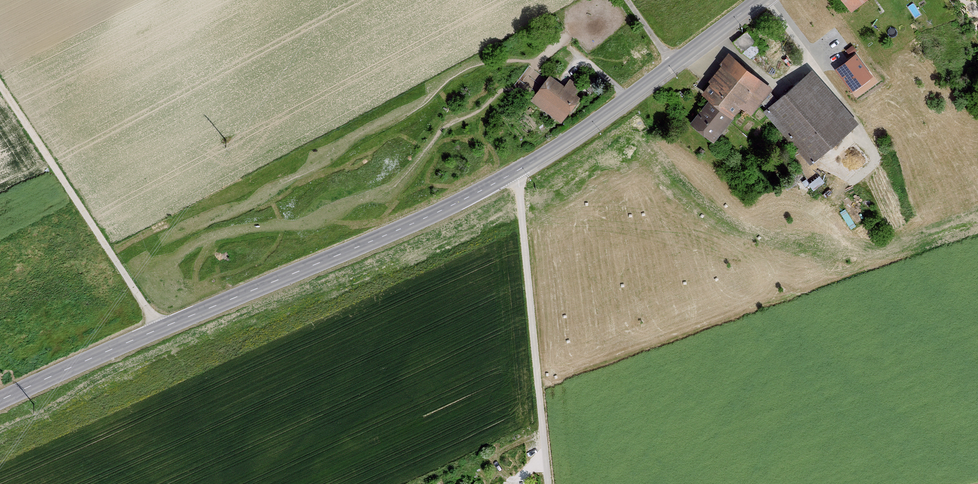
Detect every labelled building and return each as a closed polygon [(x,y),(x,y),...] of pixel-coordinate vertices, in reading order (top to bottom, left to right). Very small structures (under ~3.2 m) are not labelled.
[(855,12),(872,0),(846,0),(855,12)] [(735,37),(747,56),(760,47),(748,29),(735,37)] [(776,87),(733,54),(704,90),(714,98),(695,122),(719,140),(745,108),(754,115),(776,87)] [(856,56),(837,71),(852,91),(871,77),(856,56)] [(824,79),(815,69),(767,112),(813,165),(862,122),(824,79)] [(583,99),(554,75),(534,100),(564,124),(583,99)] [(811,181),(813,186),(825,181),(823,176),(811,181)]
